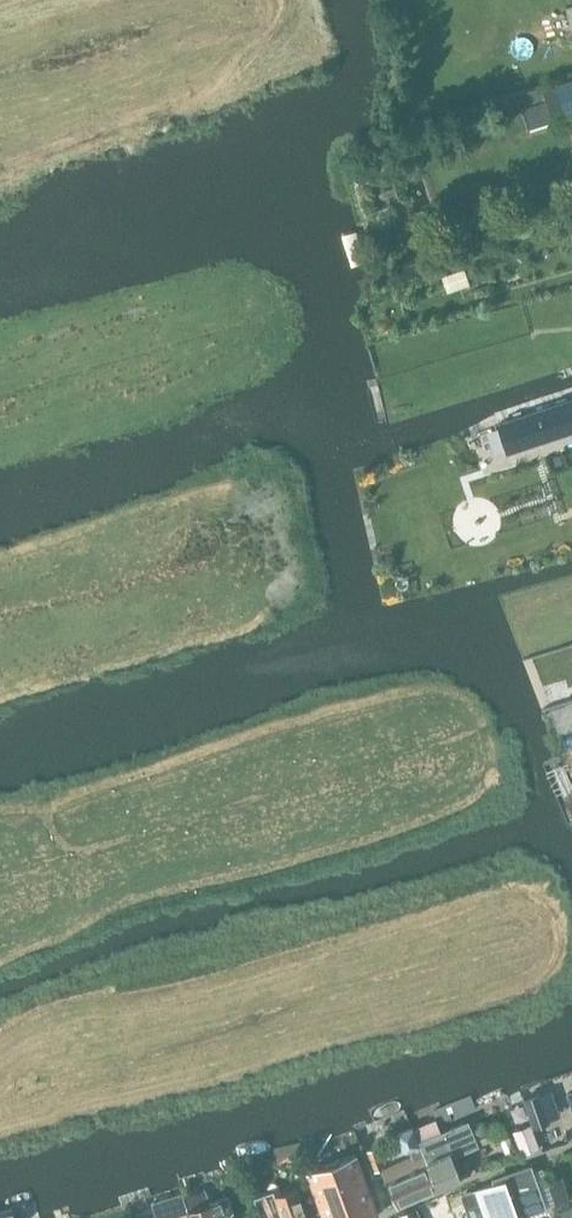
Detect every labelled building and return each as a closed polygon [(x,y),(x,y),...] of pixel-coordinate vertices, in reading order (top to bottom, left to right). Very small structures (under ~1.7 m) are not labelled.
[(521,106),(527,127),(552,119),(571,113),(571,78),(542,87),(545,99),(542,100),(521,106)] [(538,86),(515,93),(519,107),(521,106),(542,100),(538,86)] [(465,269),(442,277),(445,285),(468,277),(465,269)] [(498,423),(507,451),(571,430),(571,399),(498,423)] [(555,732),(571,726),(571,703),(548,710),(555,732)] [(541,1091),(525,1097),(535,1125),(551,1119),(541,1091)] [(468,1119),(419,1140),(421,1145),(424,1152),(423,1152),(438,1188),(439,1188),(461,1179),(450,1151),(477,1140),(468,1119)] [(530,1123),(513,1129),(522,1152),(539,1146),(530,1123)] [(400,1161),(383,1169),(387,1178),(398,1205),(415,1197),(438,1188),(423,1152),(424,1152),(421,1145),(419,1140),(414,1127),(413,1126),(402,1131),(397,1136),(404,1150),(411,1150),(413,1156),(400,1161)] [(373,1169),(385,1166),(377,1144),(366,1149),(373,1169)] [(307,1169),(325,1217),(364,1217),(378,1213),(356,1152),(307,1169)] [(474,1187),(485,1217),(515,1217),(514,1214),(542,1205),(540,1200),(527,1164),(504,1172),(499,1173),(501,1178),(474,1187)] [(255,1171),(247,1173),(252,1187),(260,1184),(255,1171)] [(551,1178),(549,1179),(556,1202),(558,1202),(569,1199),(561,1175),(551,1178)] [(188,1208),(191,1217),(231,1217),(234,1217),(227,1198),(211,1203),(206,1186),(186,1192),(190,1207),(188,1208)] [(298,1187),(274,1195),(275,1197),(260,1203),(265,1217),(308,1217),(298,1187)] [(183,1191),(151,1201),(156,1217),(167,1217),(188,1211),(183,1191)] [(560,1210),(563,1217),(571,1217),(571,1206),(560,1210)] [(13,1207),(0,1210),(0,1217),(16,1217),(13,1207)] [(402,1217),(421,1217),(417,1208),(400,1214),(402,1217)]
